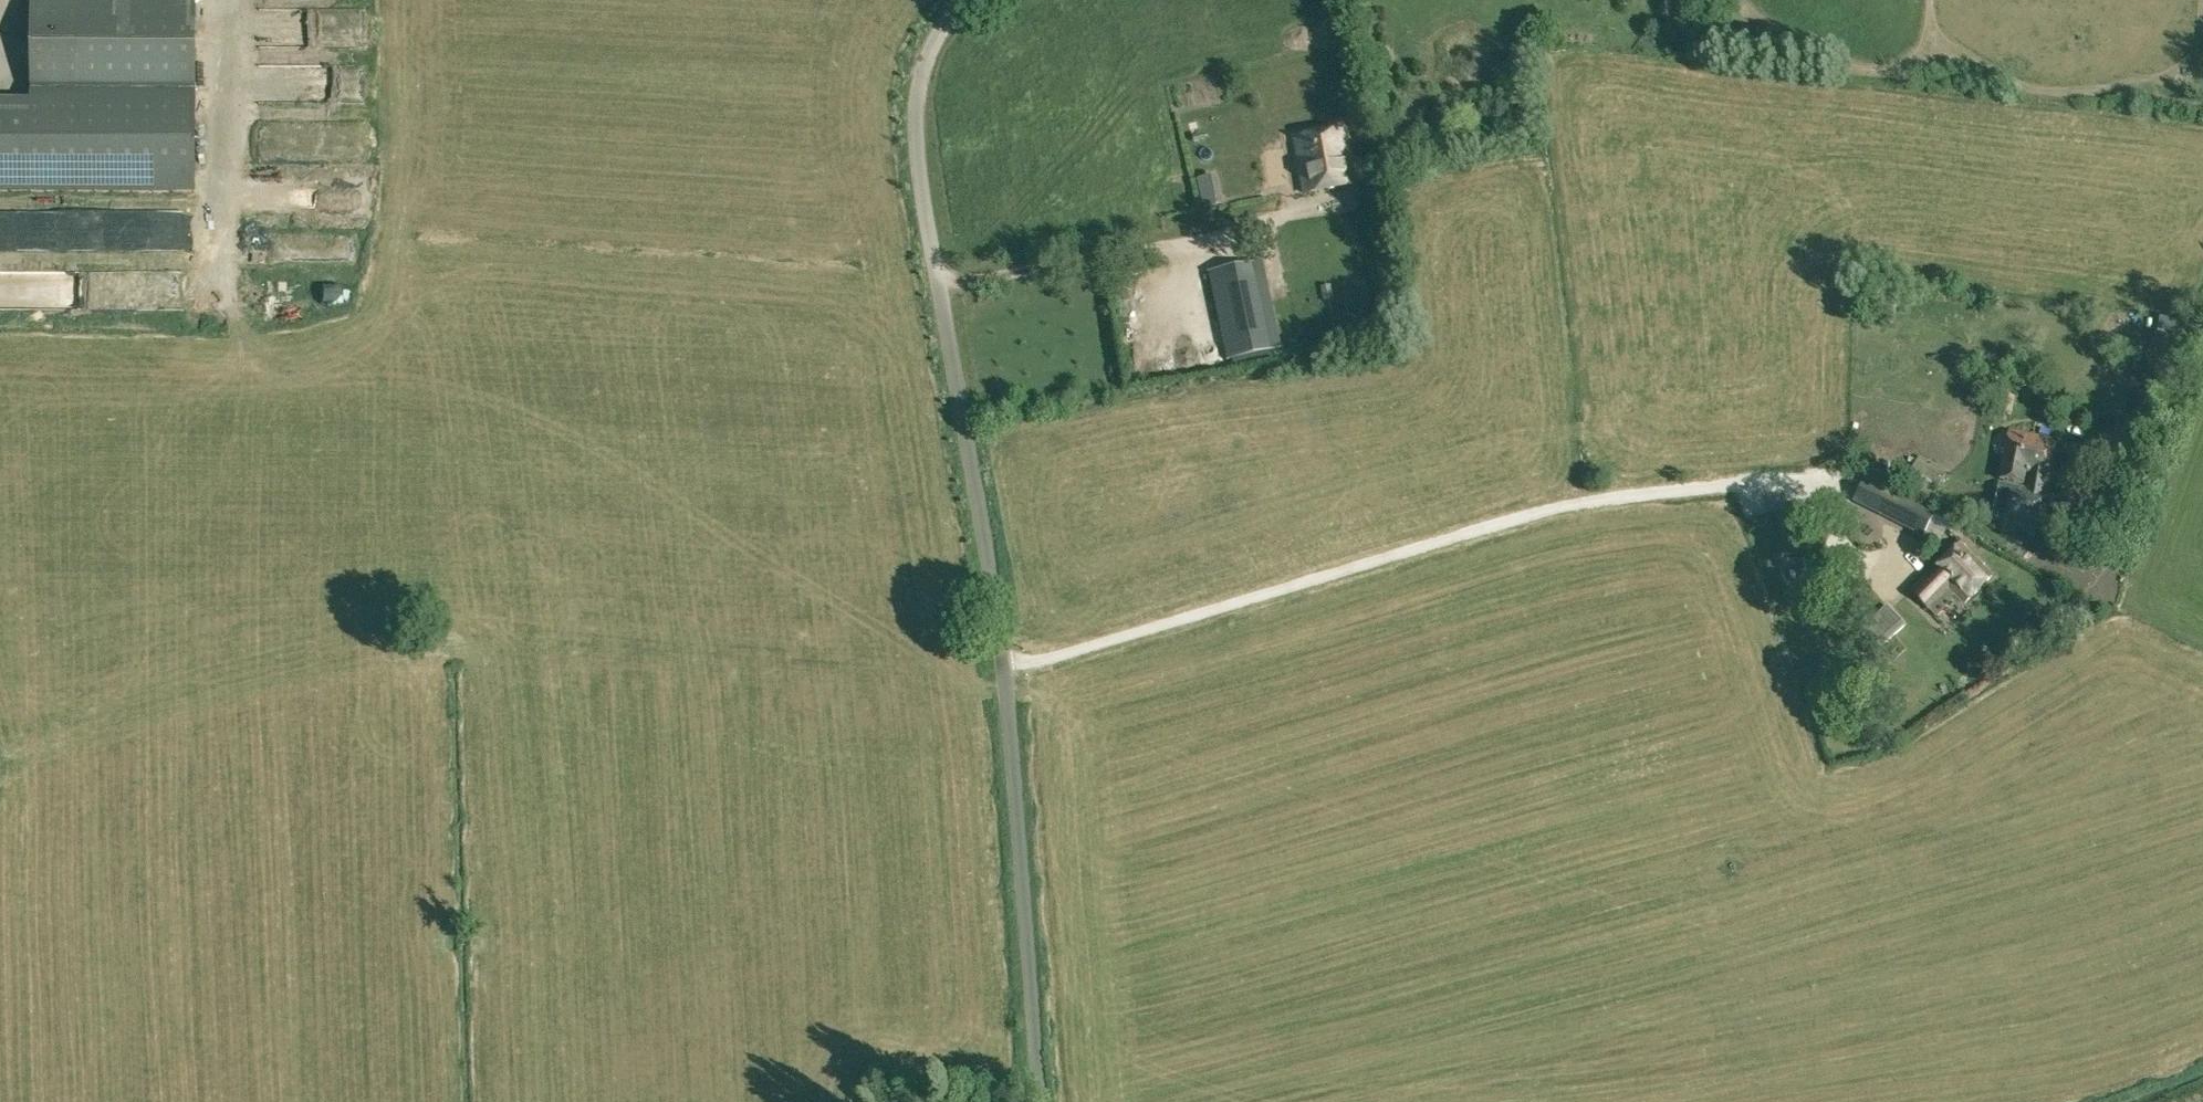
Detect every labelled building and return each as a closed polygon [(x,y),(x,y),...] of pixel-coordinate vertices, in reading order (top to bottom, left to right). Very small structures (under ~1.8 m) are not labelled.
[(0,37),(0,193),(194,193),(194,103),(194,0),(30,0),(30,37),(0,37)] [(351,157),(350,128),(282,130),(283,159),(351,157)] [(1305,194),(1354,185),(1345,132),(1296,140),(1305,194)] [(1214,193),(1201,196),(1204,209),(1217,207),(1214,193)] [(1225,361),(1271,350),(1252,264),(1206,273),(1225,361)] [(339,285),(308,286),(310,313),(340,311),(339,285)] [(1321,287),(1324,301),(1333,299),(1330,285),(1321,287)] [(2010,431),(2000,480),(2024,485),(2026,473),(2029,474),(2027,488),(2011,485),(2004,523),(2036,529),(2043,489),(2053,440),(2010,431)] [(1901,491),(1929,506),(1946,471),(1918,458),(1901,491)] [(1880,515),(1923,537),(1933,514),(1890,493),(1880,515)] [(1992,576),(1960,543),(1910,592),(1928,610),(1949,590),(1963,604),(1992,576)] [(1849,637),(1866,657),(1904,626),(1887,605),(1849,637)]
